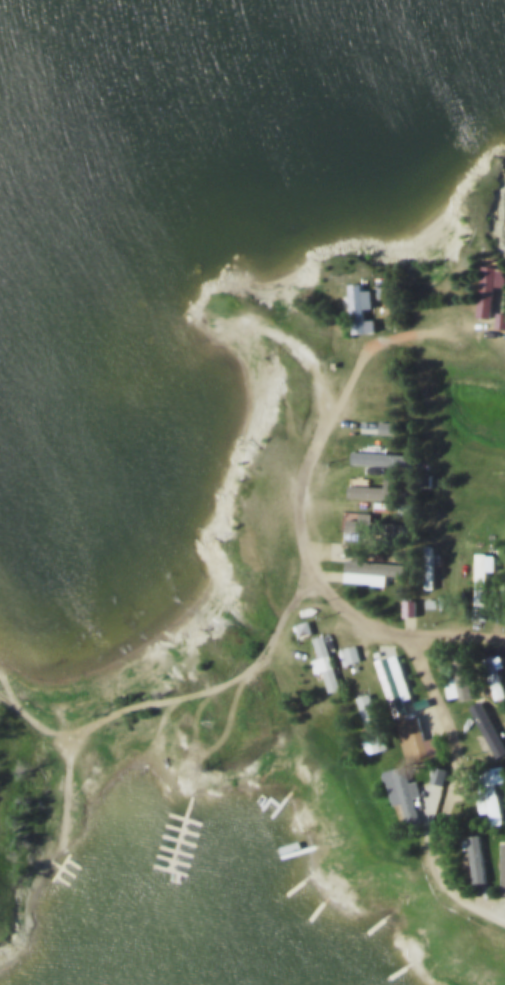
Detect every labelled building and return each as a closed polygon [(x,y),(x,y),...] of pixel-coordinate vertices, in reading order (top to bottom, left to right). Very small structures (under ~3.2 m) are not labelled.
[(504,268),(483,266),(478,315),(491,317),(494,285),(504,286),(504,268)] [(363,281),(350,282),(355,331),(377,329),(376,316),(367,317),(366,310),(375,310),(374,288),(364,289),(363,281)] [(360,450),(359,461),(409,463),(409,452),(360,450)] [(350,480),(350,488),(396,489),(396,470),(384,470),(384,481),(350,480)] [(397,487),(349,486),(349,499),(396,500),(397,487)] [(375,498),(390,498),(390,508),(374,508),(375,498)] [(402,504),(375,504),(375,514),(402,514),(402,504)] [(352,515),(405,520),(404,532),(351,528),(352,515)] [(347,536),(389,536),(389,522),(347,522),(347,536)] [(406,526),(395,526),(395,537),(406,537),(406,526)] [(432,541),(423,542),(425,586),(435,586),(432,541)] [(494,552),(486,552),(486,549),(475,549),(475,602),(485,602),(486,567),(494,567),(494,552)] [(346,556),(399,561),(398,573),(344,568),(346,556)] [(391,577),(405,577),(405,565),(391,565),(391,577)] [(403,594),(416,595),(415,613),(403,612),(403,594)] [(436,595),(425,596),(425,604),(437,603),(436,595)] [(310,617),(313,629),(297,634),(293,622),(310,617)] [(325,632),(314,636),(320,655),(313,657),(316,669),(323,667),(329,688),(340,684),(325,632)] [(357,639),(344,643),(348,659),(361,655),(357,639)] [(480,657),(495,697),(504,694),(504,688),(491,652),(480,657)] [(395,661),(386,665),(388,670),(379,674),(395,716),(414,709),(395,661)] [(455,672),(443,675),(449,696),(461,693),(455,672)] [(369,690),(357,693),(364,717),(377,714),(369,690)] [(475,705),(497,753),(504,749),(504,741),(486,700),(475,705)] [(415,712),(395,719),(412,763),(441,752),(434,732),(424,736),(415,712)] [(470,767),(480,810),(489,808),(492,821),(503,819),(494,781),(504,778),(504,774),(502,760),(470,767)] [(395,766),(407,763),(418,815),(407,817),(395,766)] [(435,763),(445,765),(441,780),(431,778),(435,763)] [(433,780),(441,782),(438,794),(430,792),(433,780)] [(480,831),(468,832),(474,881),(486,880),(480,831)]
